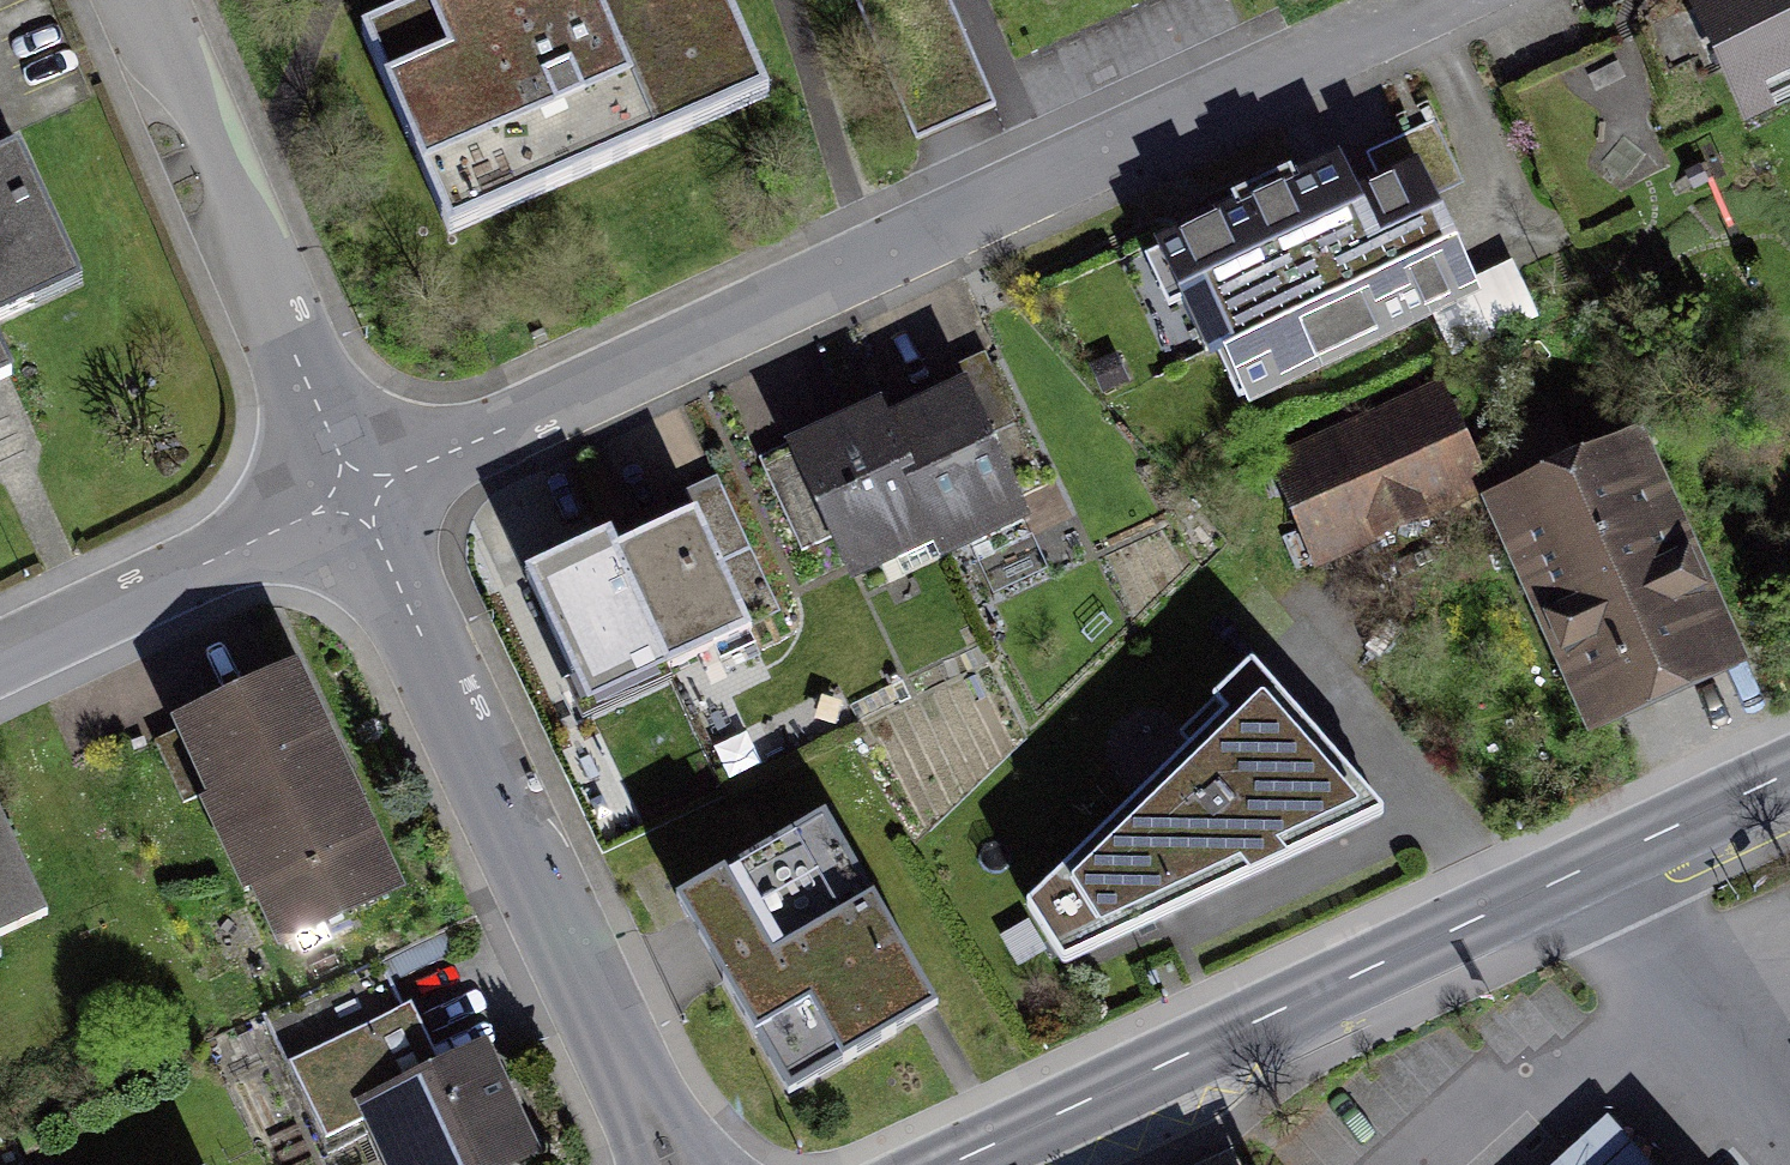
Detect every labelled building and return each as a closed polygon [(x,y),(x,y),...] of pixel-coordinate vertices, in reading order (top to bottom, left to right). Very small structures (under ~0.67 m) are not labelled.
[(375,52),(458,238),(758,106),(711,0),(491,0),(375,52)] [(1675,43),(1733,170),(1789,144),(1789,0),(1769,0),(1675,43)] [(74,268),(19,152),(0,161),(0,302),(74,268)] [(1329,171),(1191,236),(1263,386),(1462,292),(1418,201),(1357,230),(1329,171)] [(988,379),(885,431),(941,544),(1045,492),(988,379)] [(1435,397),(1284,459),(1326,560),(1477,498),(1435,397)] [(876,421),(764,474),(799,547),(831,532),(849,570),(929,532),(876,421)] [(1678,433),(1511,506),(1614,739),(1781,665),(1678,433)] [(729,504),(621,554),(676,670),(784,620),(729,504)] [(612,538),(527,576),(578,690),(663,653),(612,538)] [(288,675),(153,737),(185,806),(217,791),(287,941),(390,893),(288,675)] [(1299,684),(1038,911),(1083,972),(1420,818),(1299,684)] [(931,1013),(821,824),(686,903),(797,1091),(931,1013)] [(45,925),(0,826),(0,945),(45,925)] [(287,1063),(327,1147),(363,1130),(380,1164),(535,1164),(543,1161),(488,1049),(437,1074),(404,1007),(287,1063)] [(1606,1115),(1552,1164),(1653,1164),(1606,1115)]
